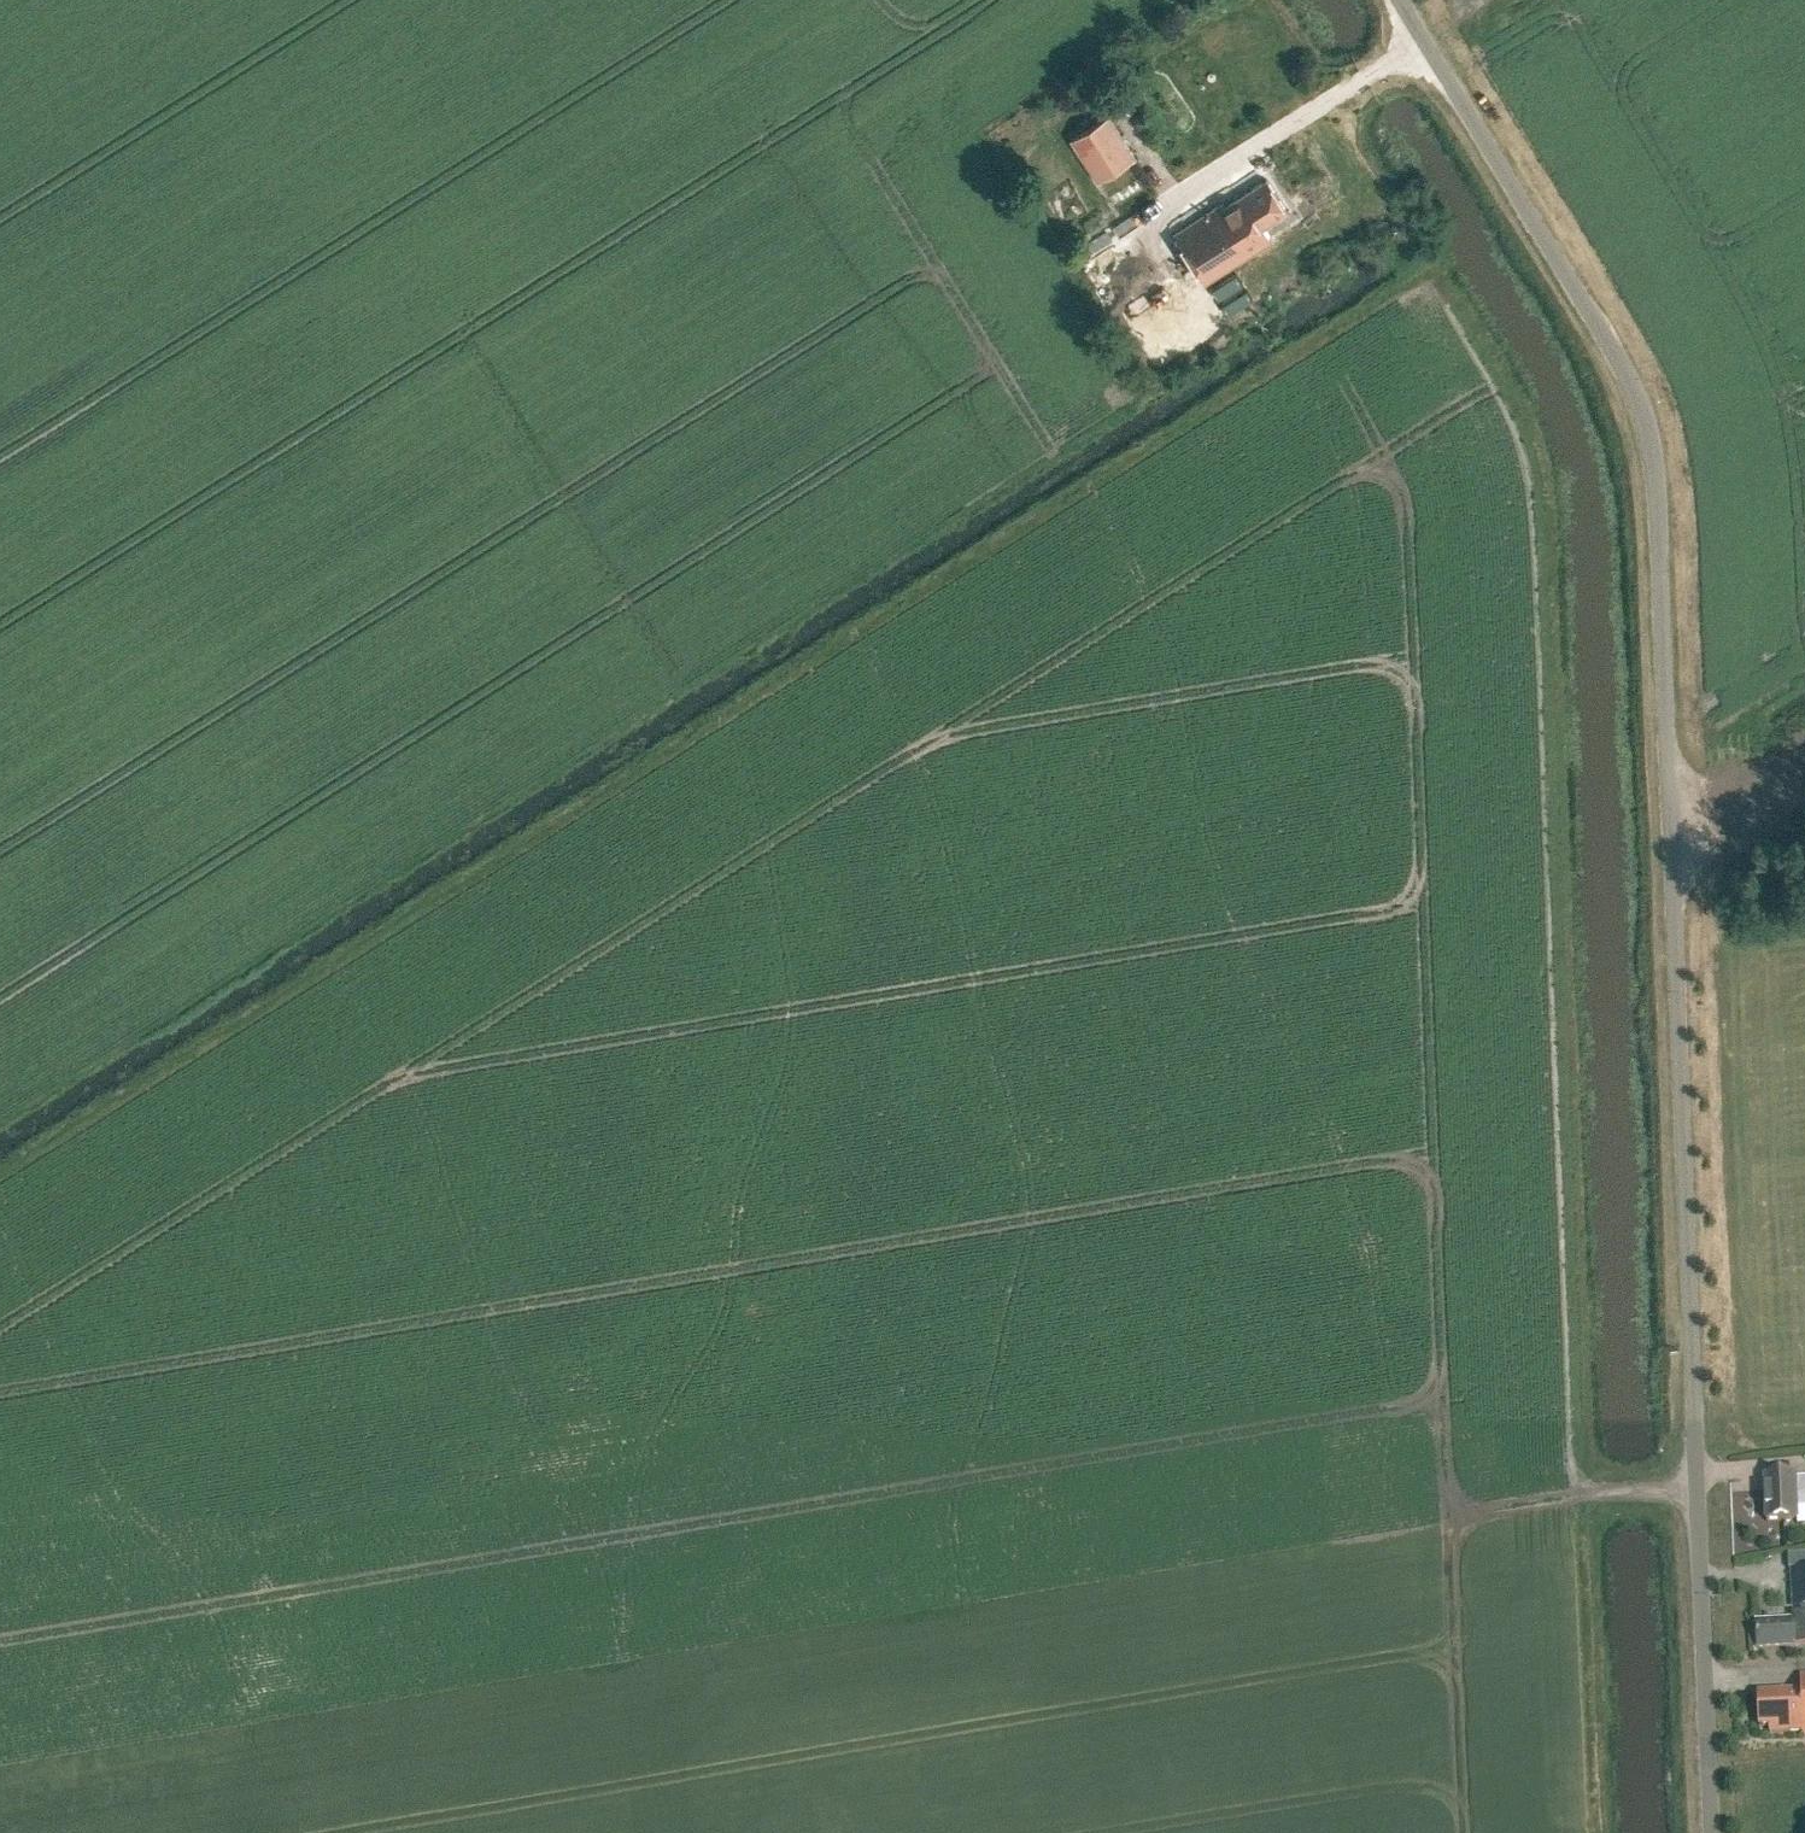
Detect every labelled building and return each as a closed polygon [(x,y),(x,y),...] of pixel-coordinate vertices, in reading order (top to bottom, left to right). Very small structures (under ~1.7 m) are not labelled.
[(1072,139),(1099,181),(1137,158),(1110,115),(1072,139)] [(1289,211),(1268,178),(1225,205),(1223,202),(1175,233),(1207,281),(1272,239),(1273,221),(1289,211)] [(1205,332),(1171,279),(1126,307),(1160,361),(1205,332)] [(1797,1481),(1797,1478),(1765,1480),(1768,1524),(1800,1522),(1799,1509),(1804,1508),(1804,1481),(1797,1481)] [(1792,1619),(1757,1621),(1758,1649),(1797,1647),(1804,1646),(1804,1555),(1787,1556),(1788,1570),(1794,1569),(1795,1608),(1800,1608),(1800,1613),(1792,1614),(1792,1619)] [(1801,1679),(1802,1695),(1761,1697),(1762,1730),(1770,1730),(1771,1735),(1802,1733),(1802,1735),(1804,1735),(1804,1678),(1801,1679)]
